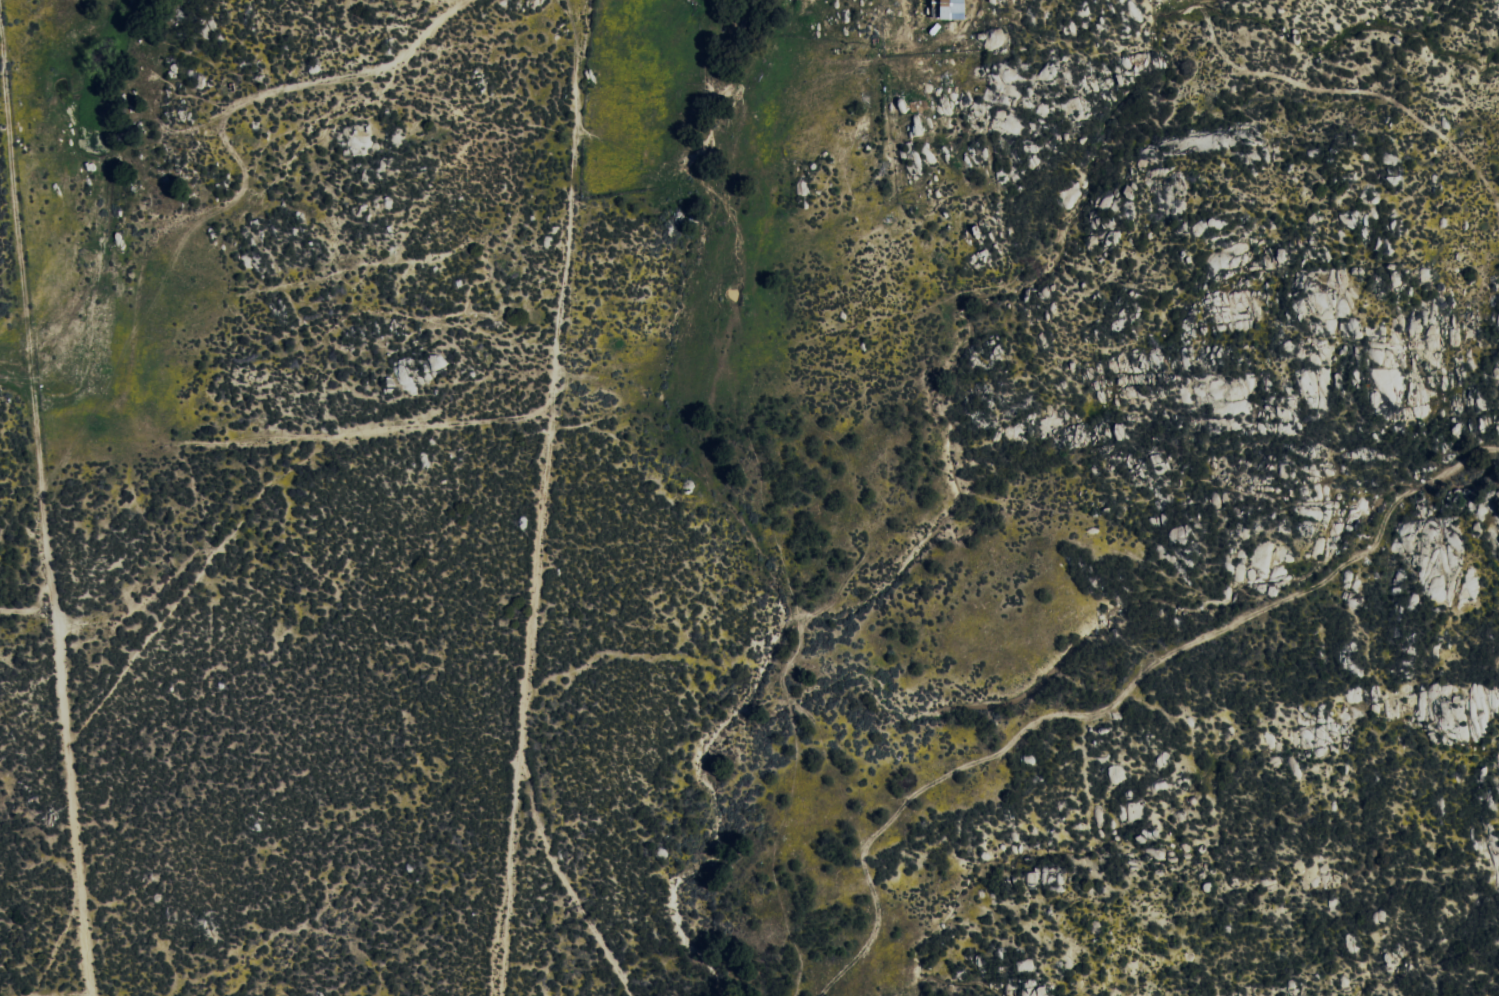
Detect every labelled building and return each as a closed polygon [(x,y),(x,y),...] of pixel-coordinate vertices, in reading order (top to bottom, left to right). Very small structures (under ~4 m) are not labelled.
[(932,19),(966,19),(966,0),(933,0),(932,19)]
